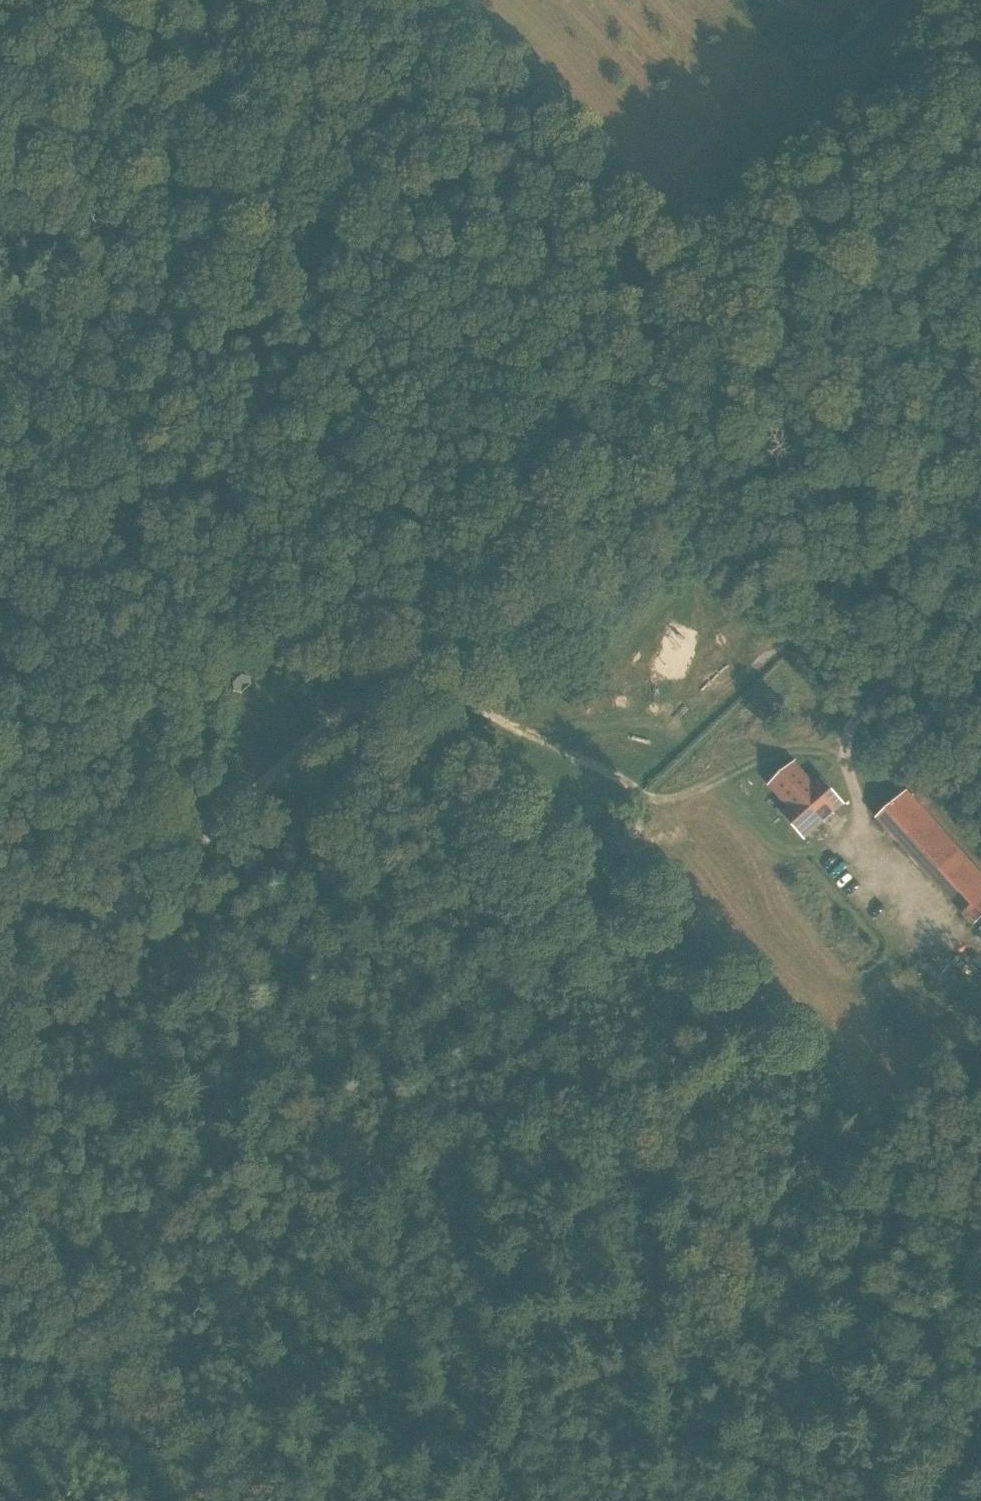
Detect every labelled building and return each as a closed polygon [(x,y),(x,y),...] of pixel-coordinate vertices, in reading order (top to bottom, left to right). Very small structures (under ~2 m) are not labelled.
[(822,780),(815,787),(794,764),(771,786),(791,808),(784,815),(805,838),(843,804),(822,780)] [(907,791),(876,818),(973,928),(980,921),(980,874),(956,846),(963,839),(941,815),(934,821),(907,791)]
